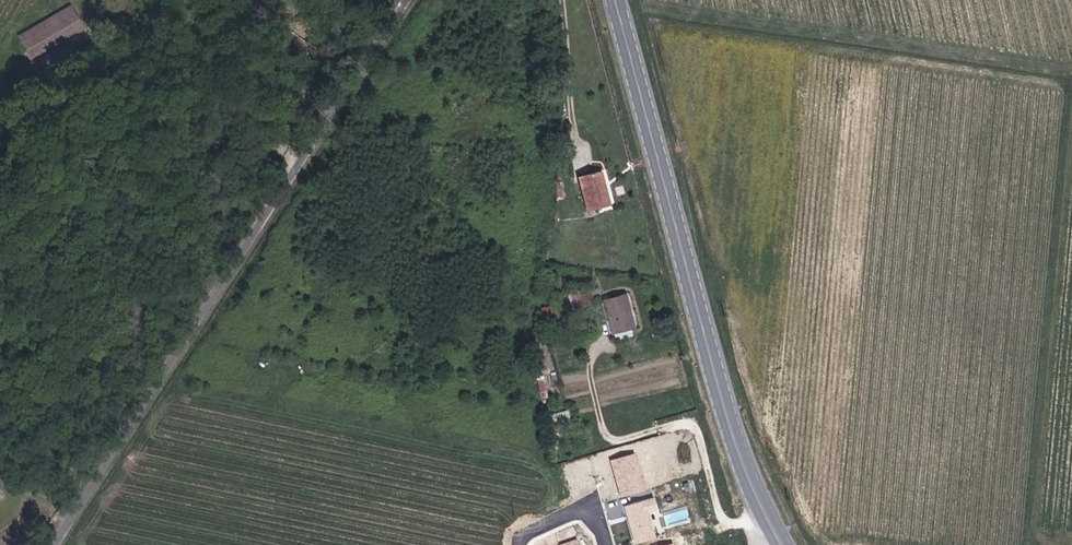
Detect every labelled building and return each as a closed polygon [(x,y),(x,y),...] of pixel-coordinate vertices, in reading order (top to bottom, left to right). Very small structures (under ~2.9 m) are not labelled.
[(33,60),(82,30),(79,24),(70,10),(21,41),(33,60)] [(612,209),(603,175),(580,181),(590,215),(612,209)] [(607,300),(618,335),(640,329),(628,293),(607,300)] [(646,489),(636,454),(611,461),(621,495),(646,489)] [(654,498),(625,505),(635,544),(657,540),(665,538),(654,498)] [(570,540),(572,544),(583,544),(580,536),(570,540)]
